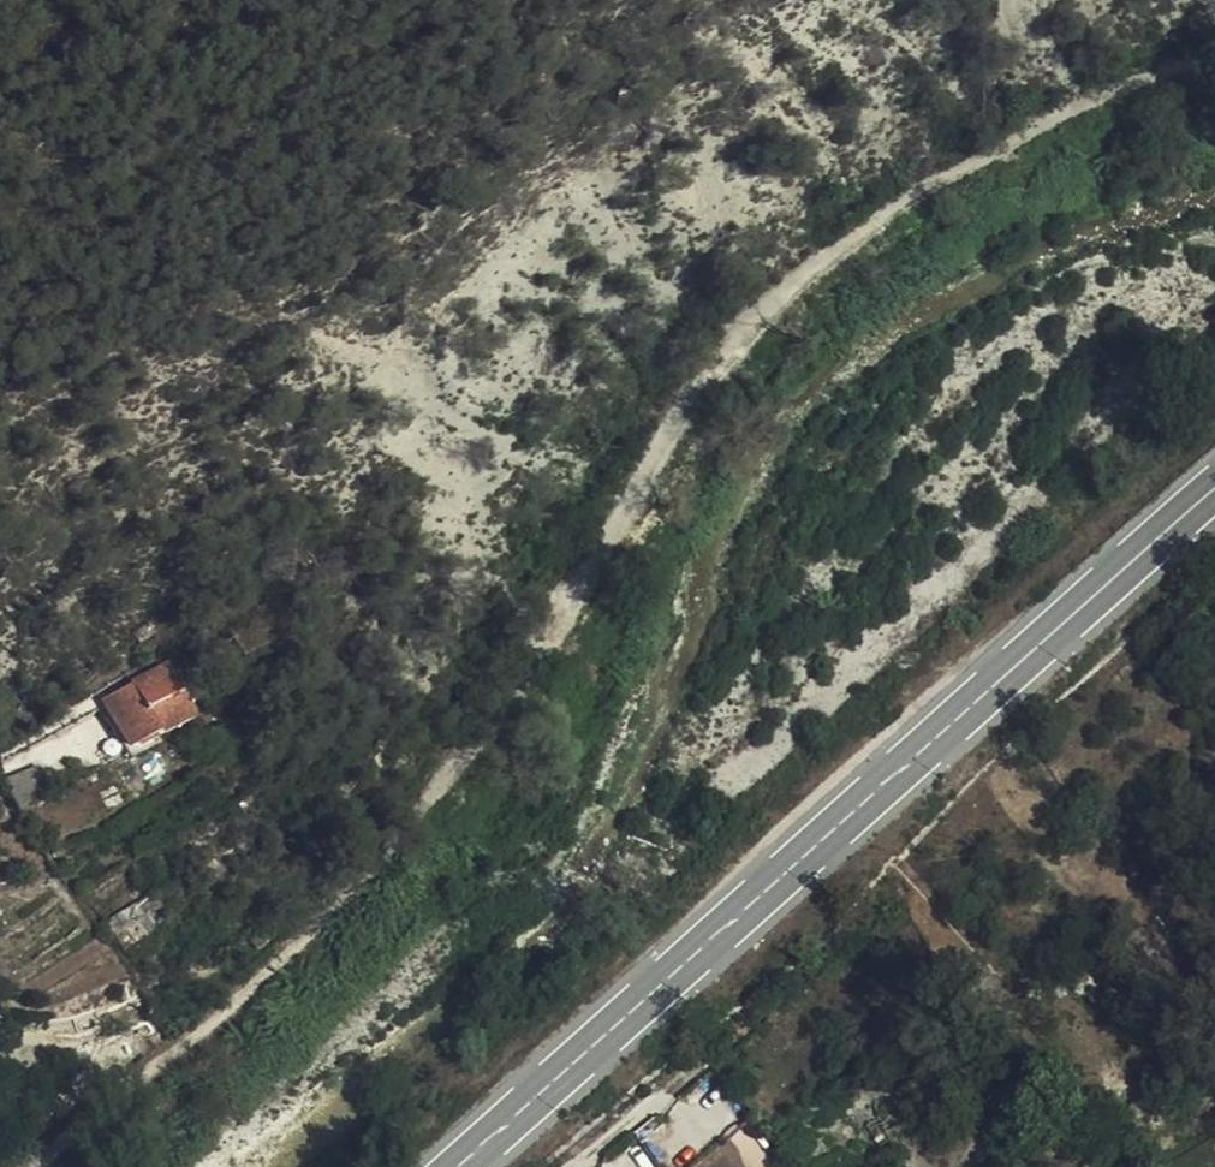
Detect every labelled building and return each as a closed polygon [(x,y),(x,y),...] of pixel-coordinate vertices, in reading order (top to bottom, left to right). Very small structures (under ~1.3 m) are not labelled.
[(160,687),(104,713),(114,733),(106,737),(119,763),(182,732),(160,687)] [(35,768),(5,782),(17,812),(46,798),(35,768)] [(717,1162),(713,1145),(690,1164),(688,1166),(699,1166),(709,1159),(714,1166),(721,1166),(717,1162)]
